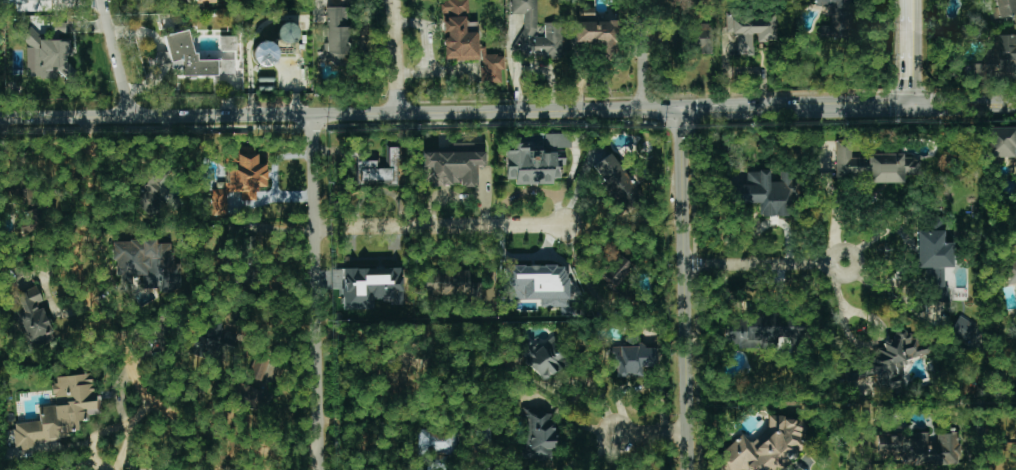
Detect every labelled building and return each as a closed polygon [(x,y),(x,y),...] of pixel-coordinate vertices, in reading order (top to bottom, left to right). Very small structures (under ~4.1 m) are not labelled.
[(481,60),(480,83),(502,83),(503,55),(485,55),(486,47),(477,47),(478,22),(466,22),(466,14),(468,14),(468,0),(442,0),(441,35),(444,35),(443,59),(481,60)] [(563,23),(544,23),(544,37),(537,37),(537,0),(511,0),(511,14),(521,14),(521,58),(563,58),(563,23)] [(815,7),(832,7),(831,28),(821,27),(821,38),(848,39),(850,0),(815,0),(815,7)] [(1015,14),(1015,7),(1015,0),(994,0),(995,7),(991,7),(993,19),(1015,14)] [(348,7),(326,7),(325,63),(347,63),(348,7)] [(754,56),(753,42),(775,41),(775,10),(726,11),(726,33),(735,33),(735,56),(754,56)] [(575,42),(603,43),(603,54),(617,55),(617,22),(576,21),(575,42)] [(701,54),(713,54),(712,23),(692,24),(693,48),(700,48),(701,54)] [(26,77),(57,78),(57,73),(68,73),(69,41),(40,40),(40,30),(27,30),(26,77)] [(218,73),(215,59),(196,63),(190,30),(164,35),(167,51),(154,53),(156,66),(180,61),(184,79),(218,73)] [(990,35),(990,64),(969,64),(969,79),(987,79),(987,73),(1015,73),(1015,45),(1014,45),(1014,35),(990,35)] [(237,37),(221,36),(220,51),(237,52),(237,37)] [(277,43),(254,42),(253,65),(277,66),(277,43)] [(985,128),(986,158),(1015,157),(1015,156),(1015,127),(985,128)] [(485,142),(448,143),(448,152),(421,152),(421,167),(432,167),(432,187),(476,186),(476,166),(485,166),(485,142)] [(506,180),(515,179),(515,184),(558,183),(558,165),(565,165),(565,152),(542,152),(542,151),(527,151),(527,143),(505,144),(506,180)] [(836,179),(868,179),(868,183),(904,183),(904,176),(920,176),(920,157),(903,157),(903,153),(868,153),(868,145),(836,145),(836,179)] [(357,186),(398,185),(397,147),(386,147),(387,168),(377,168),(377,160),(357,161),(357,186)] [(620,208),(640,193),(610,153),(590,168),(620,208)] [(152,193),(171,174),(160,164),(129,195),(151,217),(164,204),(152,193)] [(733,204),(759,203),(759,217),(796,215),(794,171),(779,172),(780,181),(770,182),(769,170),(746,171),(747,184),(732,185),(733,204)] [(22,234),(42,230),(38,209),(18,213),(22,234)] [(919,230),(920,302),(948,302),(948,287),(945,287),(944,268),(954,268),(953,243),(944,243),(944,217),(930,217),(930,230),(919,230)] [(112,241),(112,261),(117,261),(118,285),(132,285),(132,276),(142,275),(143,291),(174,291),(172,243),(156,244),(156,240),(112,241)] [(600,272),(615,286),(632,266),(618,253),(600,272)] [(1009,285),(1015,283),(1015,289),(1015,260),(1004,263),(1009,285)] [(507,265),(507,301),(540,301),(540,307),(560,307),(560,316),(567,316),(568,266),(507,265)] [(344,310),(374,309),(374,303),(403,303),(402,268),(343,269),(344,310)] [(469,272),(426,270),(424,298),(482,301),(483,283),(468,283),(469,272)] [(42,304),(43,304),(38,291),(12,300),(29,349),(54,340),(42,304)] [(729,347),(803,346),(802,316),(728,316),(729,347)] [(967,345),(977,326),(958,316),(948,335),(967,345)] [(230,361),(233,340),(195,333),(191,355),(230,361)] [(545,382),(571,358),(548,333),(522,356),(545,382)] [(847,382),(876,375),(880,389),(905,382),(900,362),(929,354),(926,343),(919,345),(917,335),(907,338),(905,333),(882,339),(884,347),(875,350),(877,357),(865,360),(867,366),(845,372),(847,382)] [(609,347),(610,371),(616,370),(617,377),(643,376),(642,366),(658,366),(657,347),(644,348),(643,339),(625,340),(626,346),(609,347)] [(259,377),(272,380),(277,363),(254,357),(249,377),(259,379),(259,377)] [(13,423),(16,450),(36,448),(35,441),(68,438),(67,432),(79,431),(78,421),(85,421),(85,415),(102,414),(100,395),(93,396),(91,374),(53,377),(56,405),(40,406),(41,421),(13,423)] [(267,391),(237,384),(233,397),(263,405),(267,391)] [(522,459),(553,459),(554,409),(522,408),(522,459)] [(717,469),(779,469),(793,459),(795,459),(795,450),(802,450),(802,437),(806,433),(806,427),(800,420),(786,420),(782,415),(768,415),(768,428),(750,443),(743,435),(717,456),(717,469)] [(417,454),(455,455),(456,429),(418,428),(417,454)] [(958,464),(958,433),(937,434),(938,441),(929,442),(928,434),(878,435),(879,454),(902,454),(902,465),(958,464)]
